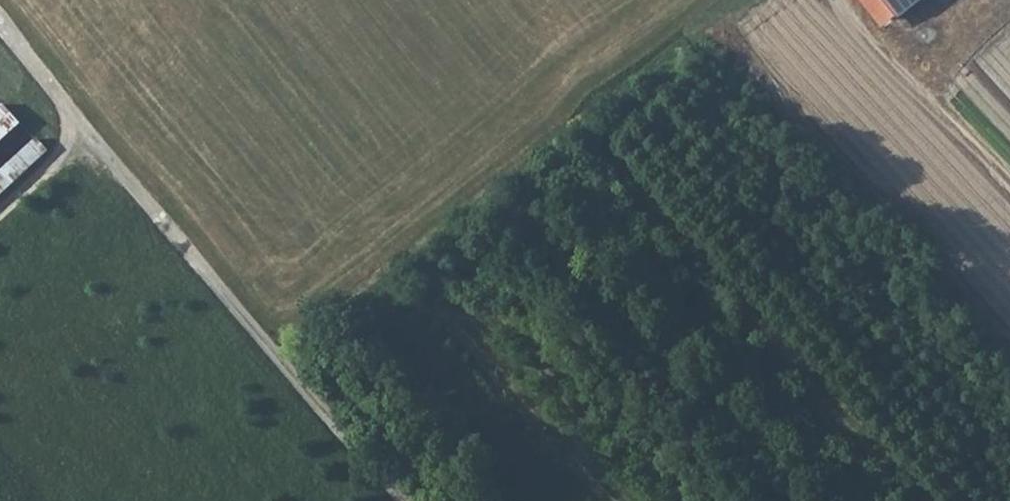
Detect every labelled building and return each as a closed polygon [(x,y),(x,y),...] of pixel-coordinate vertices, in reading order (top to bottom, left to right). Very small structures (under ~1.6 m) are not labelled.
[(890,27),(903,16),(891,0),(869,0),(890,27)] [(903,16),(925,0),(891,0),(903,16)] [(25,123),(6,103),(0,108),(0,147),(25,123)] [(49,151),(36,138),(0,174),(0,199),(49,151)]
